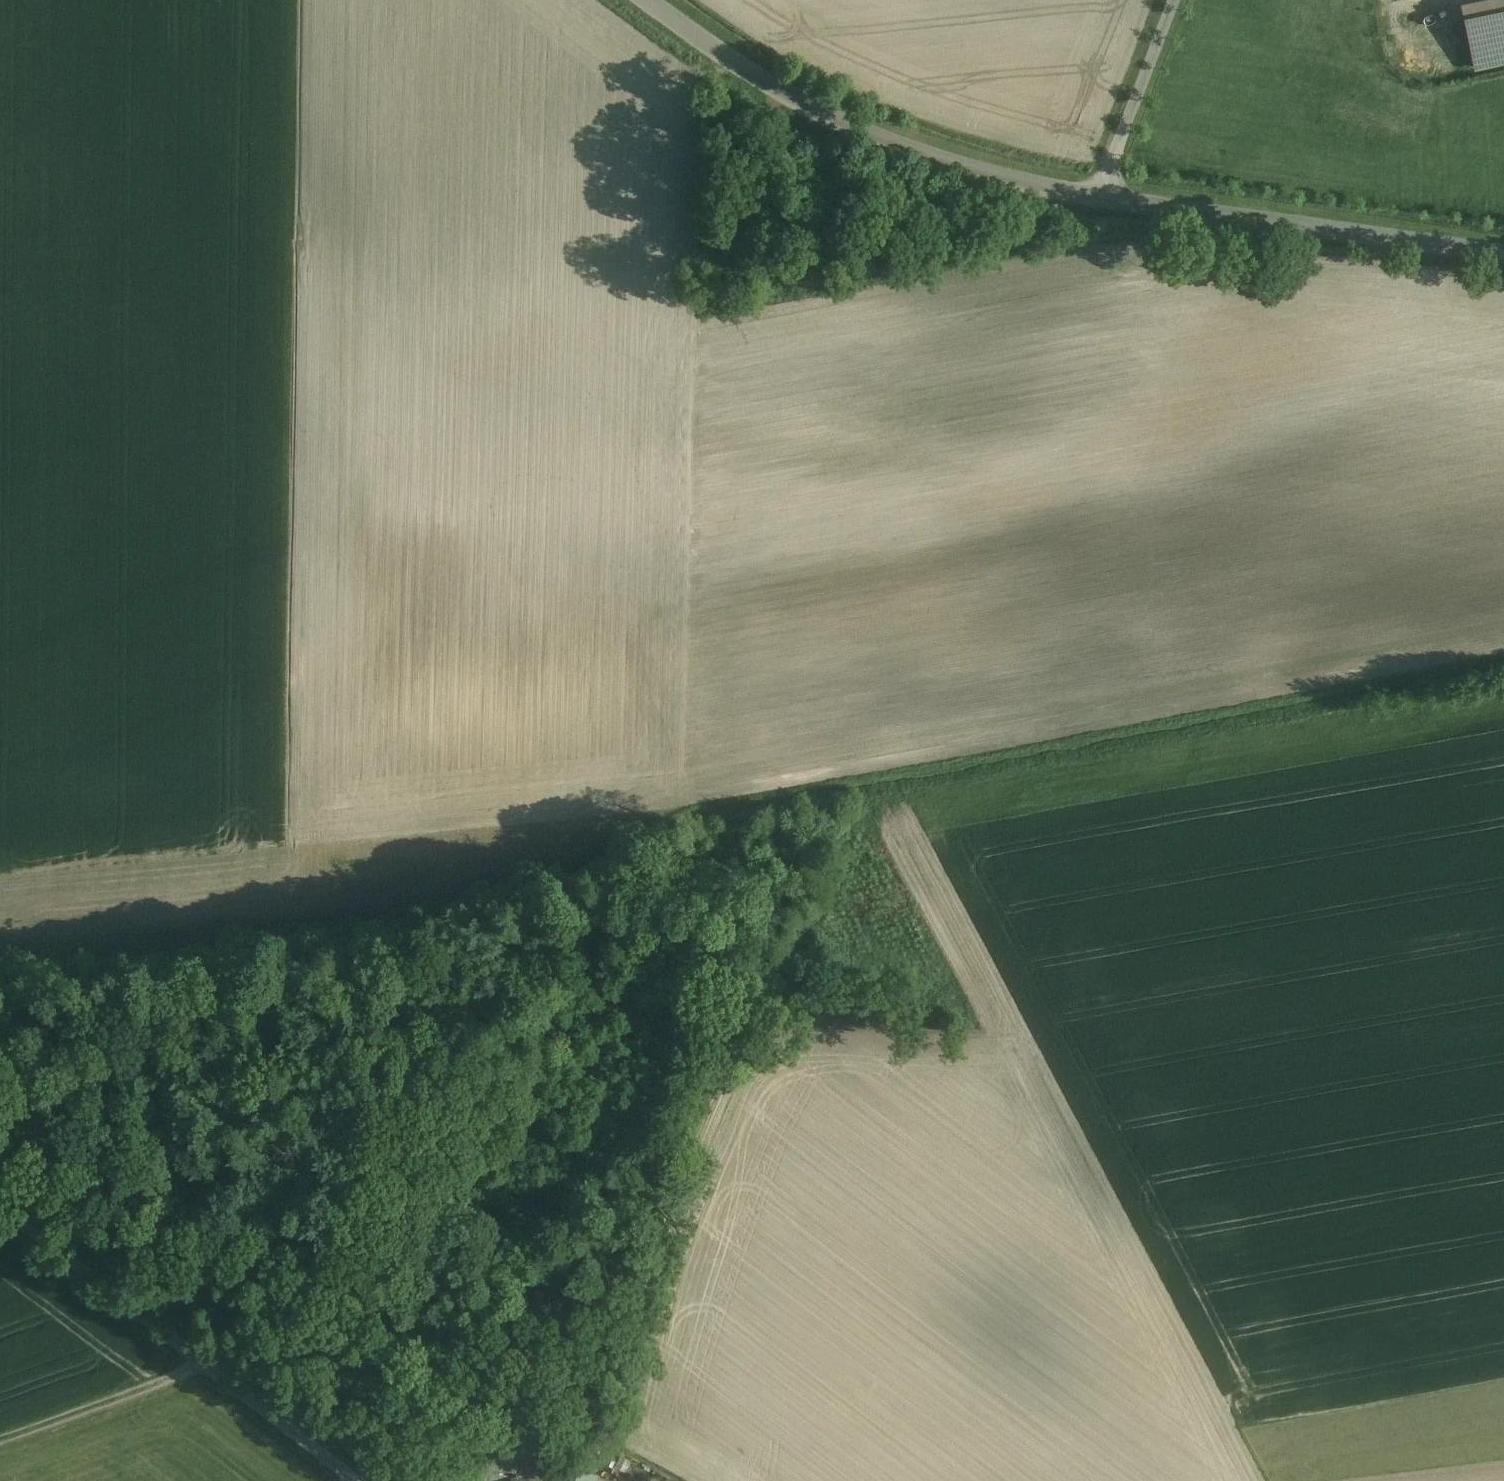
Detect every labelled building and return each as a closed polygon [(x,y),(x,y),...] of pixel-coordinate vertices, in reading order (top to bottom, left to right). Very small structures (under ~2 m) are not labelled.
[(1480,63),(1503,59),(1503,0),(1470,0),(1480,63)] [(514,1472),(512,1480),(548,1480),(514,1472)]
